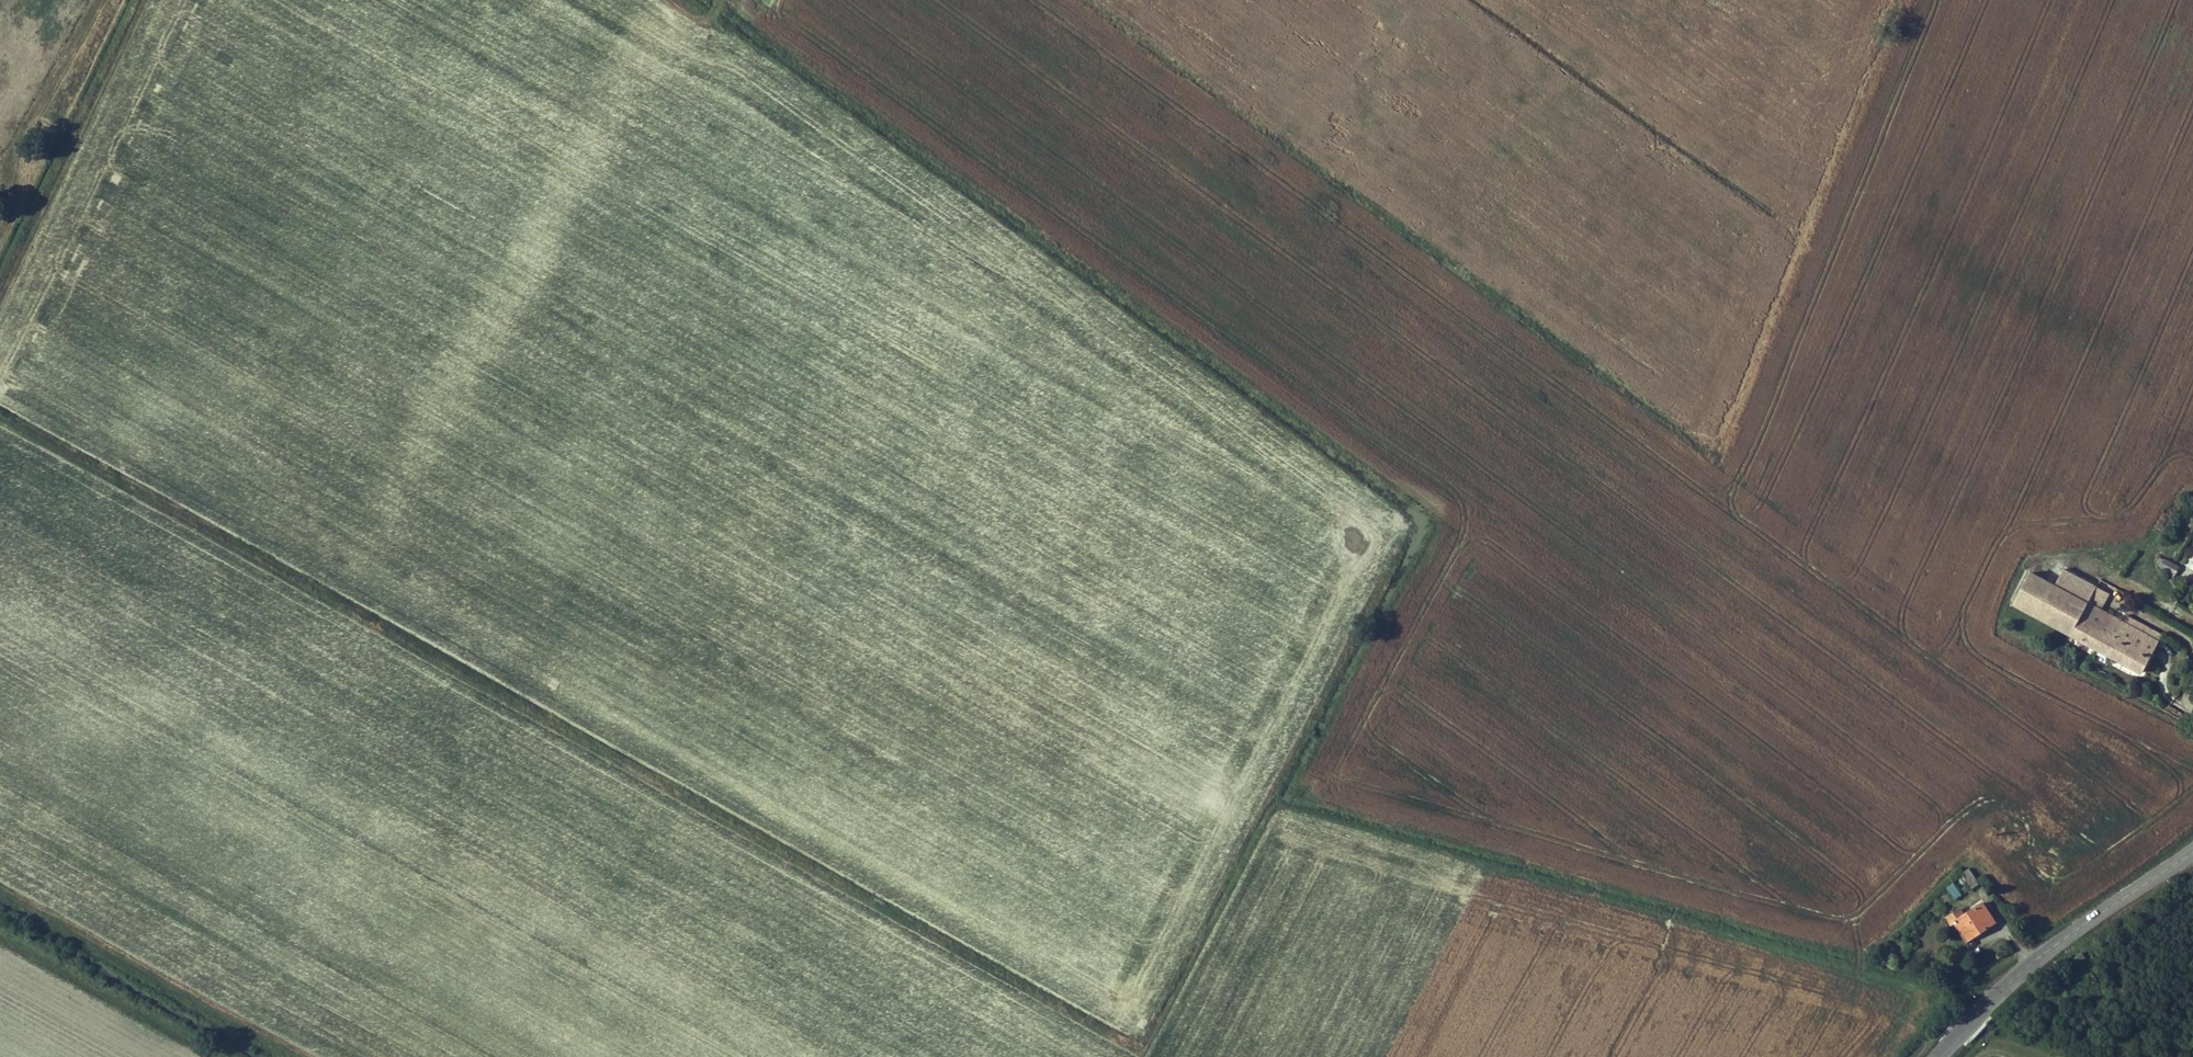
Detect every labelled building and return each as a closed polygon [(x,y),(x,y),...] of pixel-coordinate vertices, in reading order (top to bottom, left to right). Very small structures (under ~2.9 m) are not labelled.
[(2180,566),(2164,558),(2160,567),(2175,575),(2180,566)] [(2063,569),(2055,585),(2084,601),(2092,585),(2063,569)] [(2088,603),(2084,601),(2055,585),(2030,572),(2014,603),(2072,634),(2080,618),(2088,603)] [(2102,630),(2110,615),(2088,603),(2080,618),(2102,630)] [(2150,656),(2117,638),(2125,623),(2121,621),(2110,615),(2102,630),(2080,618),(2072,634),(2075,636),(2142,672),(2150,656)] [(2125,615),(2121,621),(2125,623),(2159,641),(2162,635),(2125,615)] [(2150,656),(2159,641),(2125,623),(2117,638),(2150,656)] [(1971,888),(1979,883),(1969,869),(1962,874),(1971,888)] [(1955,880),(1947,884),(1954,898),(1962,894),(1955,880)] [(1946,894),(1939,899),(1942,904),(1949,899),(1946,894)] [(1961,933),(1966,930),(1970,938),(1995,921),(1982,903),(1964,915),(1960,909),(1947,918),(1951,924),(1954,922),(1961,933)] [(1966,941),(1970,938),(1966,930),(1961,933),(1966,941)]
